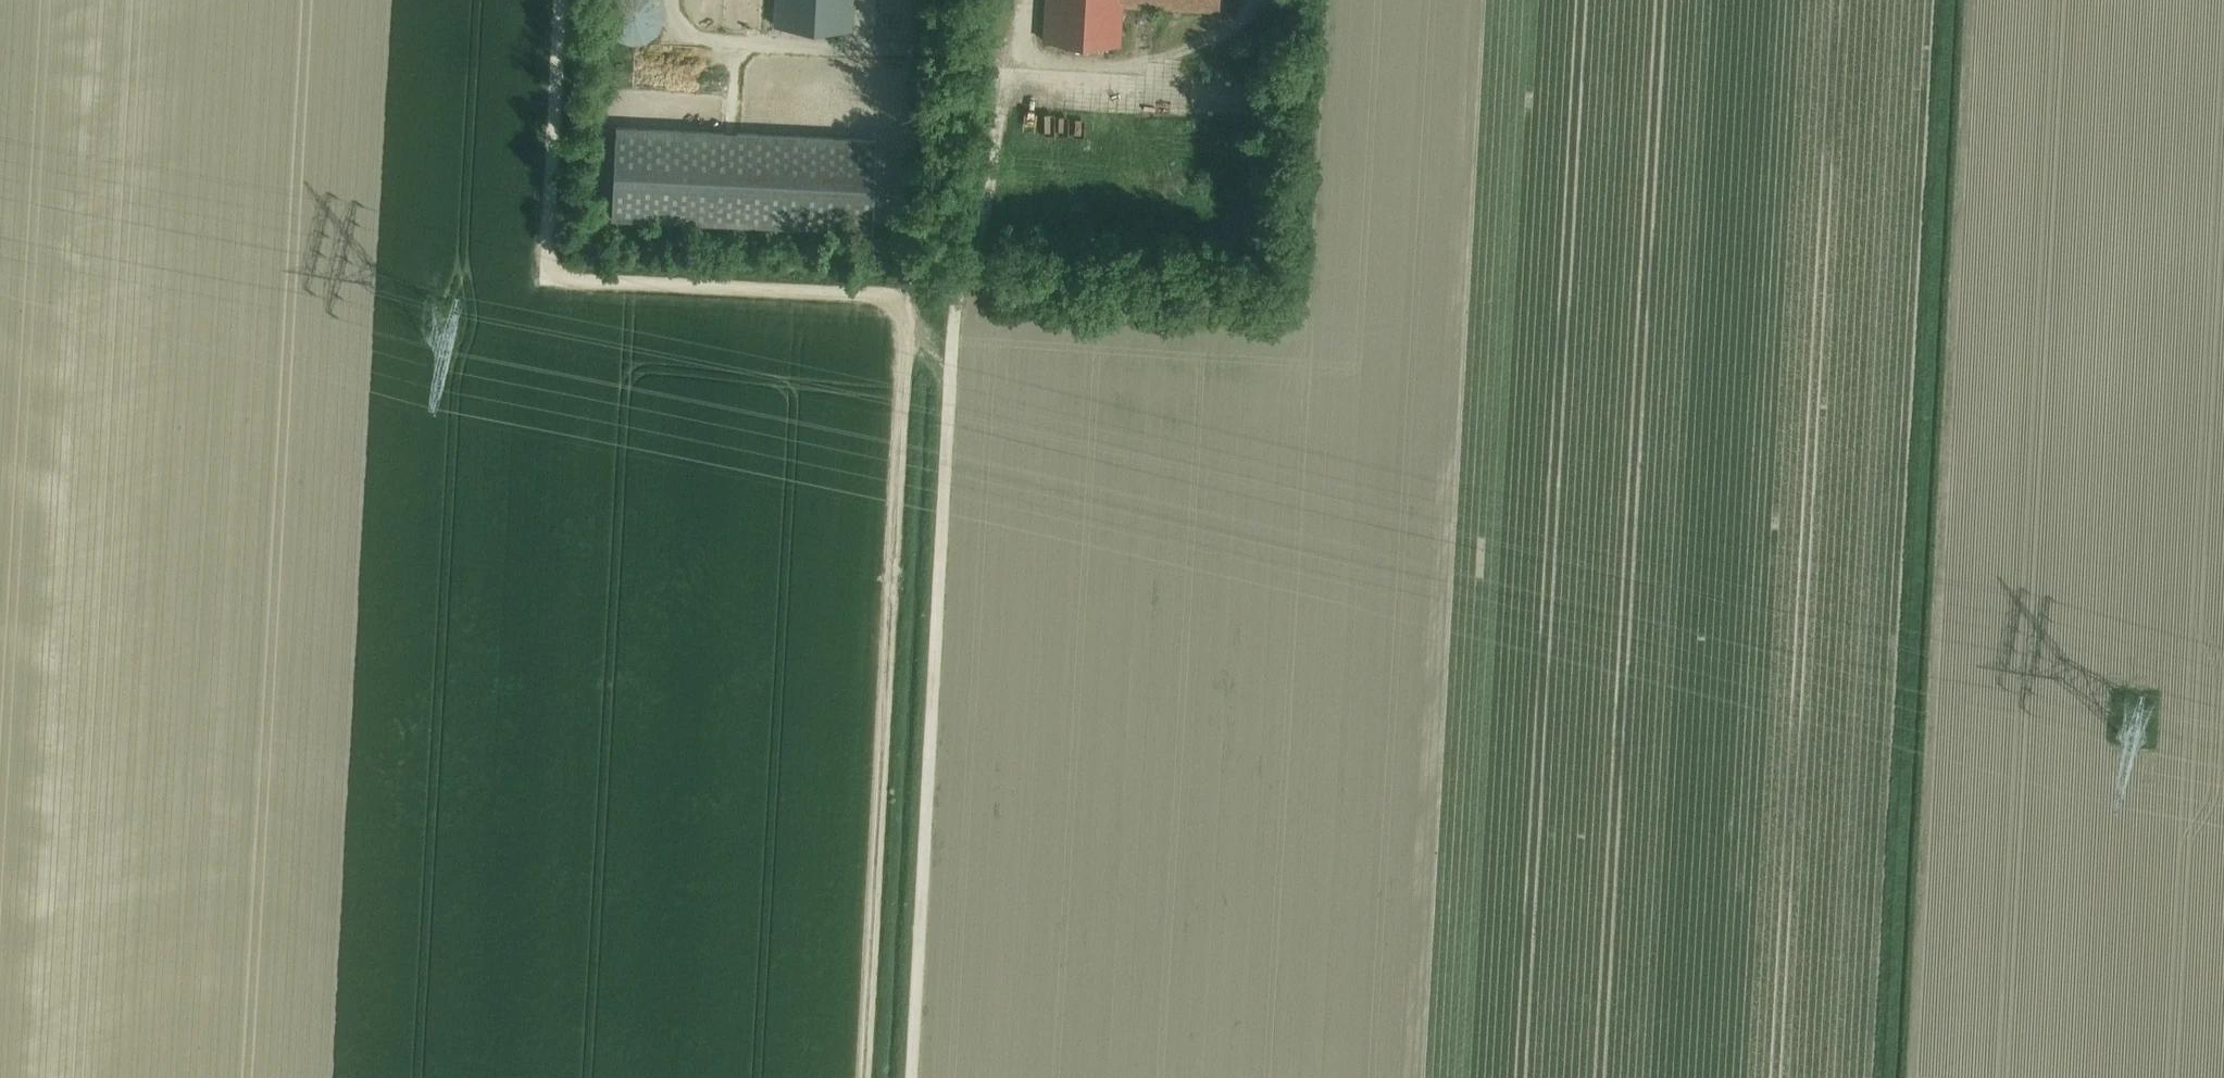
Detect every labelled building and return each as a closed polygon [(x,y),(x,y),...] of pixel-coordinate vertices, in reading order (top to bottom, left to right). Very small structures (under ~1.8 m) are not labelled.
[(670,0),(623,0),(625,30),(672,27),(670,0)] [(774,25),(851,29),(853,0),(776,0),(774,25)] [(1218,0),(1045,0),(1042,40),(1119,44),(1122,5),(1217,10),(1218,0)] [(611,219),(872,231),(876,140),(615,127),(611,219)]
